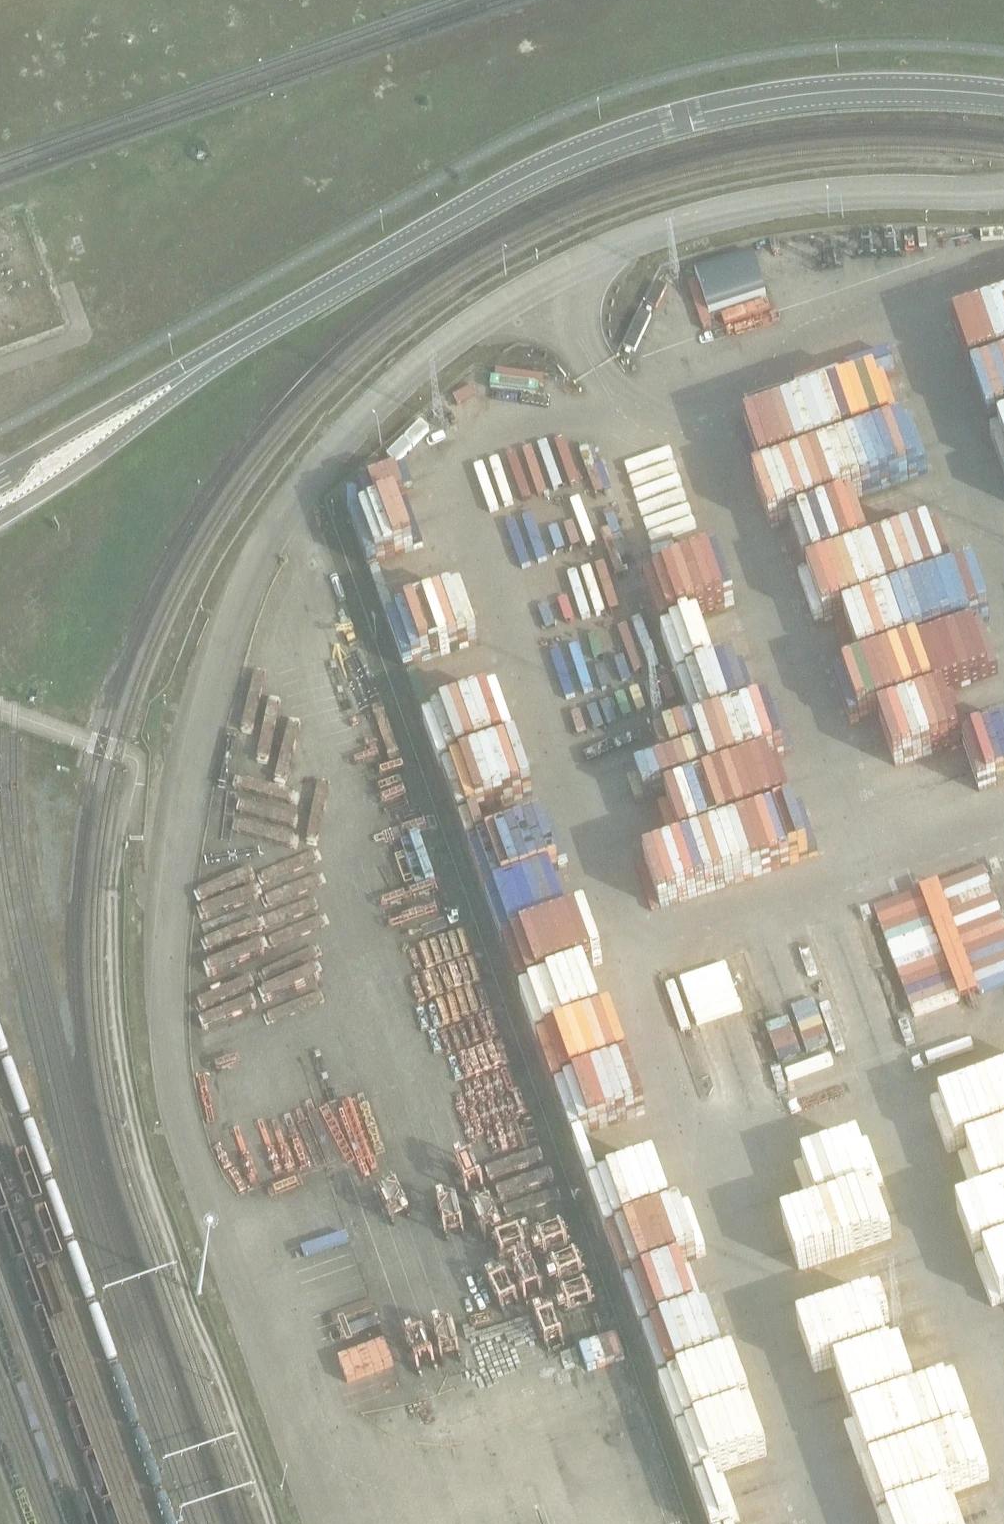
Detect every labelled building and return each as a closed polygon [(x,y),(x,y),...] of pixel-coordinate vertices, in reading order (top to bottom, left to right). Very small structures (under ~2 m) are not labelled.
[(664,460),(606,481),(622,526),(680,505),(664,460)] [(1003,1127),(1003,1075),(956,1092),(973,1138),(1003,1127)] [(902,1318),(928,1307),(919,1285),(893,1295),(902,1318)] [(598,1342),(606,1363),(625,1356),(617,1335),(598,1342)]
